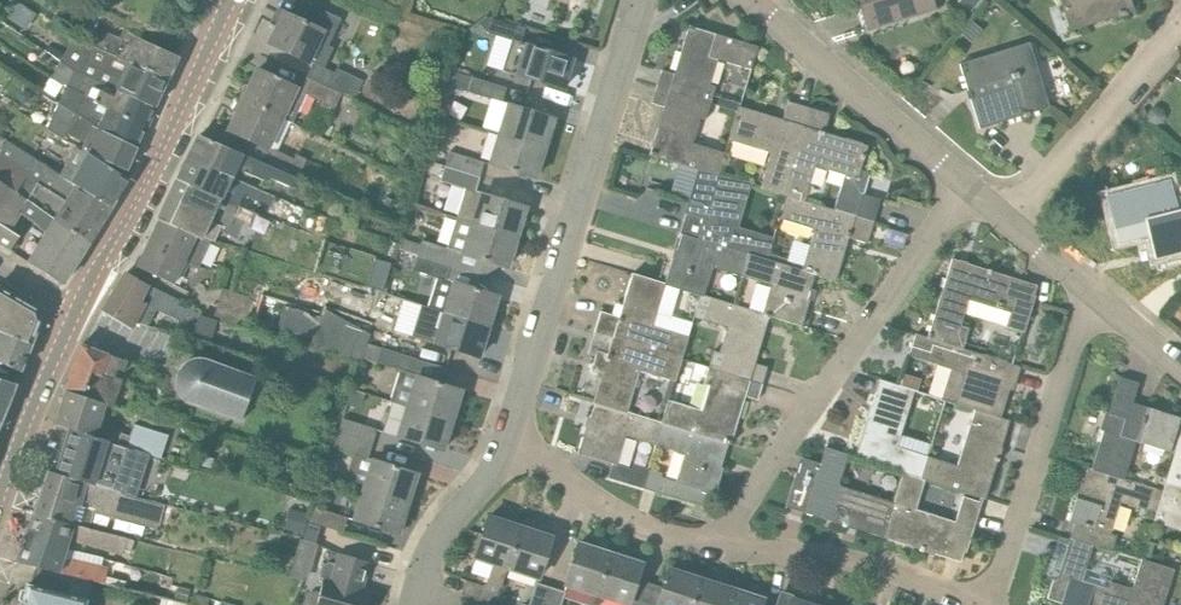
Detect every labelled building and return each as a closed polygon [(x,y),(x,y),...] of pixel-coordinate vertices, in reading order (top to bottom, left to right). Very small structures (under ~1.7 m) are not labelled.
[(388,6),(399,10),(403,1),(401,0),(390,0),(388,6)] [(869,28),(934,8),(932,0),(860,0),(869,28)] [(1085,26),(1116,16),(1116,18),(1127,14),(1127,12),(1133,10),(1130,0),(1077,0),(1085,26)] [(279,28),(271,44),(311,63),(320,45),(327,48),(341,19),(310,4),(302,21),(280,11),(274,25),(279,28)] [(491,18),(487,33),(512,41),(503,70),(562,90),(572,58),(522,43),(526,29),(491,18)] [(973,22),(962,35),(972,44),(982,31),(973,22)] [(661,70),(656,87),(711,103),(716,87),(710,85),(718,60),(750,70),(757,47),(688,25),(674,74),(661,70)] [(98,29),(91,44),(169,79),(179,57),(160,49),(137,37),(124,29),(121,38),(98,29)] [(76,37),(60,62),(61,62),(74,71),(83,74),(92,78),(118,90),(155,108),(169,79),(91,44),(90,45),(76,37)] [(1030,42),(965,62),(977,99),(986,127),(1008,120),(1050,107),(1030,42)] [(61,62),(51,78),(67,87),(84,95),(83,96),(94,101),(95,101),(95,103),(147,127),(155,108),(118,90),(92,78),(83,74),(74,71),(61,62)] [(314,64),(307,77),(340,92),(348,74),(337,69),(335,73),(314,64)] [(246,84),(239,99),(285,120),(293,124),(307,94),(300,91),(300,90),(258,70),(250,87),(246,84)] [(300,90),(300,91),(307,94),(322,102),(320,106),(330,111),(340,92),(307,77),(300,90)] [(473,77),(468,92),(502,103),(507,89),(507,88),(473,77)] [(67,87),(59,103),(96,126),(95,129),(137,148),(147,127),(95,103),(95,101),(94,101),(83,96),(84,95),(67,87)] [(664,107),(650,156),(656,157),(719,176),(726,153),(692,143),(700,118),(705,120),(711,103),(656,87),(651,103),(664,107)] [(237,114),(229,131),(271,150),(285,120),(239,99),(233,112),(237,114)] [(740,107),(729,140),(771,154),(760,189),(783,196),(809,109),(788,102),(782,121),(740,107)] [(57,103),(46,128),(64,140),(67,134),(83,146),(82,150),(89,154),(126,171),(137,148),(95,129),(96,126),(59,103),(59,104),(57,103)] [(507,104),(498,134),(544,148),(554,118),(507,104)] [(809,109),(783,196),(786,197),(786,195),(805,201),(815,169),(842,177),(832,209),(874,222),(880,201),(862,195),(868,175),(862,173),(870,149),(824,134),(830,116),(809,109)] [(498,134),(488,164),(535,179),(544,148),(498,134)] [(200,136),(189,158),(234,178),(238,169),(267,182),(269,178),(292,188),(296,179),(266,165),(200,136)] [(0,150),(0,182),(12,189),(45,213),(90,242),(101,225),(112,207),(68,180),(69,179),(61,174),(60,177),(45,169),(46,166),(6,141),(0,150)] [(75,147),(61,174),(69,179),(68,180),(112,207),(129,180),(89,154),(82,150),(75,147)] [(273,149),(266,165),(296,179),(299,180),(307,160),(296,155),(294,159),(273,149)] [(450,152),(446,166),(480,177),(484,162),(450,152)] [(719,176),(656,157),(646,188),(688,201),(678,233),(683,235),(748,255),(767,260),(768,259),(775,237),(738,226),(751,185),(719,176)] [(189,158),(178,180),(239,206),(244,195),(271,207),(275,196),(234,178),(189,158)] [(446,166),(441,181),(465,188),(468,189),(476,191),(480,177),(446,166)] [(178,180),(170,197),(176,200),(177,199),(198,209),(210,214),(232,223),(234,219),(239,206),(178,180)] [(1170,181),(1107,197),(1118,243),(1149,236),(1155,259),(1180,252),(1180,198),(1174,200),(1170,181)] [(12,189),(0,182),(0,209),(12,189)] [(516,238),(525,207),(476,191),(468,189),(465,188),(456,218),(470,223),(516,238)] [(45,213),(12,189),(0,209),(0,245),(10,252),(20,237),(11,232),(22,214),(49,234),(30,264),(63,285),(90,242),(45,213)] [(867,244),(874,222),(832,209),(805,201),(786,195),(786,197),(779,219),(815,229),(803,270),(768,259),(767,260),(802,271),(802,272),(814,276),(835,282),(835,281),(848,238),(867,244)] [(237,239),(244,223),(234,219),(232,223),(210,214),(198,209),(177,199),(176,200),(170,197),(159,219),(204,240),(205,238),(214,242),(220,230),(237,239)] [(204,240),(159,219),(148,245),(199,269),(210,243),(204,240)] [(507,268),(516,238),(470,223),(461,252),(461,254),(507,268)] [(742,276),(748,255),(683,235),(675,259),(673,259),(665,283),(664,283),(664,284),(700,295),(703,296),(703,295),(712,267),(742,276)] [(418,256),(421,246),(403,240),(400,250),(418,256)] [(422,241),(421,246),(418,256),(456,268),(461,254),(461,252),(422,241)] [(175,285),(185,263),(147,245),(137,267),(175,285)] [(802,327),(802,326),(809,300),(807,300),(814,276),(802,272),(802,271),(767,260),(748,255),(742,276),(771,285),(762,313),(762,314),(769,317),(802,327)] [(452,282),(456,268),(418,256),(413,270),(440,278),(452,282)] [(1023,334),(1036,290),(991,275),(991,272),(953,259),(927,337),(927,338),(962,349),(963,348),(969,328),(960,326),(970,296),(997,304),(996,307),(1003,308),(1003,306),(1011,309),(1005,328),(1023,334)] [(388,272),(373,267),(369,280),(383,285),(388,272)] [(194,334),(200,314),(179,305),(181,301),(149,287),(150,286),(127,274),(104,311),(107,311),(97,340),(139,356),(149,327),(148,327),(157,310),(181,321),(178,328),(194,334)] [(651,325),(664,284),(664,283),(633,274),(620,317),(601,312),(595,333),(682,360),(689,337),(651,325)] [(488,327),(498,296),(453,282),(452,282),(440,278),(431,307),(488,327)] [(23,302),(0,289),(0,327),(6,330),(23,302)] [(251,314),(254,301),(250,300),(250,297),(223,289),(218,304),(251,314)] [(479,357),(488,327),(431,307),(388,293),(382,310),(438,329),(434,343),(479,357)] [(762,313),(703,295),(703,296),(700,295),(693,318),(725,328),(718,352),(712,350),(707,367),(762,384),(767,367),(755,364),(769,317),(762,314),(762,313)] [(33,343),(41,322),(37,310),(23,302),(6,330),(33,343)] [(251,314),(218,304),(213,318),(247,329),(251,314)] [(6,330),(0,327),(0,363),(22,373),(33,343),(6,330)] [(682,360),(595,333),(588,354),(596,356),(591,371),(602,375),(594,402),(625,412),(638,371),(675,383),(682,360)] [(962,349),(927,338),(927,337),(916,333),(909,356),(951,370),(941,400),(964,407),(974,410),(974,409),(1001,418),(1002,416),(1013,380),(1017,381),(1022,365),(963,348),(962,349)] [(412,374),(416,359),(368,344),(365,356),(378,360),(377,363),(402,370),(412,374)] [(124,372),(128,362),(80,345),(67,391),(84,397),(107,405),(112,407),(121,381),(114,378),(117,370),(124,372)] [(241,421),(256,378),(204,360),(201,359),(194,359),(190,360),(187,362),(181,367),(177,373),(177,377),(176,385),(178,391),(179,393),(182,397),(189,402),(241,421)] [(757,401),(762,384),(707,367),(701,385),(708,387),(701,412),(668,402),(662,423),(730,444),(745,397),(757,401)] [(461,390),(415,375),(406,406),(451,420),(461,390)] [(1132,406),(1139,383),(1120,378),(1109,413),(1106,412),(1100,430),(1104,431),(1092,468),(1125,479),(1125,478),(1137,441),(1171,452),(1180,419),(1180,418),(1170,415),(1170,418),(1132,406)] [(3,420),(16,384),(0,380),(0,419),(3,420)] [(919,477),(926,455),(897,446),(915,391),(880,380),(855,457),(903,472),(919,477)] [(122,432),(101,425),(107,405),(84,397),(67,391),(56,424),(73,430),(118,444),(122,432)] [(156,419),(159,409),(131,401),(128,411),(156,419)] [(655,446),(662,423),(625,412),(594,402),(593,403),(595,404),(588,427),(586,427),(578,454),(613,464),(609,479),(642,489),(647,469),(632,465),(630,469),(616,465),(624,437),(655,446)] [(442,451),(451,420),(406,406),(396,437),(442,451)] [(974,410),(964,407),(960,418),(971,423),(958,465),(926,455),(919,477),(973,495),(981,497),(982,497),(986,499),(1011,419),(1002,416),(1001,418),(974,409),(974,410)] [(373,444),(377,430),(343,419),(338,434),(373,444)] [(730,445),(730,444),(662,423),(655,446),(682,455),(674,482),(661,478),(662,474),(647,469),(642,489),(676,499),(680,485),(715,496),(723,469),(720,468),(728,445),(730,445)] [(156,457),(162,437),(129,426),(126,436),(133,439),(130,449),(136,450),(156,457)] [(118,444),(73,430),(58,474),(94,486),(122,494),(136,450),(130,449),(118,444)] [(1163,489),(1154,520),(1154,522),(1180,530),(1180,433),(1163,489)] [(368,459),(369,458),(373,444),(338,434),(334,448),(357,456),(368,459)] [(883,537),(893,502),(839,485),(848,453),(827,445),(817,478),(797,471),(785,505),(883,537)] [(368,459),(357,456),(347,485),(362,489),(408,504),(418,473),(369,458),(368,459)] [(1125,479),(1092,468),(1088,467),(1074,512),(1072,511),(1068,522),(1075,524),(1071,538),(1093,545),(1112,551),(1118,534),(1116,534),(1116,535),(1111,534),(1121,502),(1156,513),(1154,520),(1163,489),(1125,478),(1125,479)] [(160,530),(165,505),(122,494),(94,486),(58,474),(49,471),(34,514),(78,525),(84,506),(96,509),(95,512),(160,530)] [(973,495),(919,477),(903,472),(893,503),(883,537),(962,562),(982,497),(981,497),(979,501),(963,497),(956,522),(916,509),(925,480),(973,495)] [(398,534),(408,504),(362,489),(352,520),(398,534)] [(314,507),(309,522),(321,526),(344,533),(348,518),(314,507)] [(134,540),(78,526),(78,525),(34,514),(26,538),(68,550),(72,537),(76,543),(122,555),(124,551),(131,553),(134,540)] [(489,517),(476,558),(494,563),(487,582),(483,586),(467,580),(462,595),(491,604),(496,604),(501,587),(507,570),(522,522),(508,518),(507,523),(489,517)] [(539,580),(553,537),(535,532),(537,527),(522,522),(507,570),(539,580)] [(315,544),(321,527),(310,524),(304,540),(315,544)] [(64,562),(68,550),(26,538),(17,563),(35,567),(73,576),(73,577),(133,591),(134,574),(72,559),(64,562)] [(1093,545),(1071,538),(1058,582),(1054,581),(1049,599),(1065,604),(1064,604),(1128,604),(1133,588),(1110,581),(1108,589),(1083,581),(1094,546),(1112,552),(1112,551),(1093,545)] [(596,550),(579,544),(565,587),(596,597),(612,549),(598,545),(596,550)] [(621,604),(629,604),(637,581),(642,565),(625,559),(626,554),(612,549),(596,597),(621,604)] [(370,563),(370,562),(341,552),(334,578),(327,576),(319,604),(369,604),(372,592),(363,589),(370,563)] [(1175,569),(1142,559),(1130,556),(1128,560),(1140,564),(1133,588),(1128,604),(1164,604),(1175,569)] [(73,577),(73,576),(35,567),(30,586),(28,585),(27,589),(22,590),(20,600),(23,603),(23,604),(87,604),(88,600),(68,594),(73,577)] [(663,589),(658,604),(693,604),(702,575),(688,570),(687,575),(669,570),(663,589)] [(702,580),(704,575),(702,575),(693,604),(727,604),(734,585),(720,580),(719,585),(702,580)] [(765,600),(747,594),(748,589),(734,585),(727,604),(763,604),(765,600)] [(183,603),(187,590),(174,587),(171,599),(183,603)] [(566,592),(551,587),(545,604),(562,604),(566,592)] [(191,604),(195,604),(208,604),(210,599),(194,595),(191,604)]
